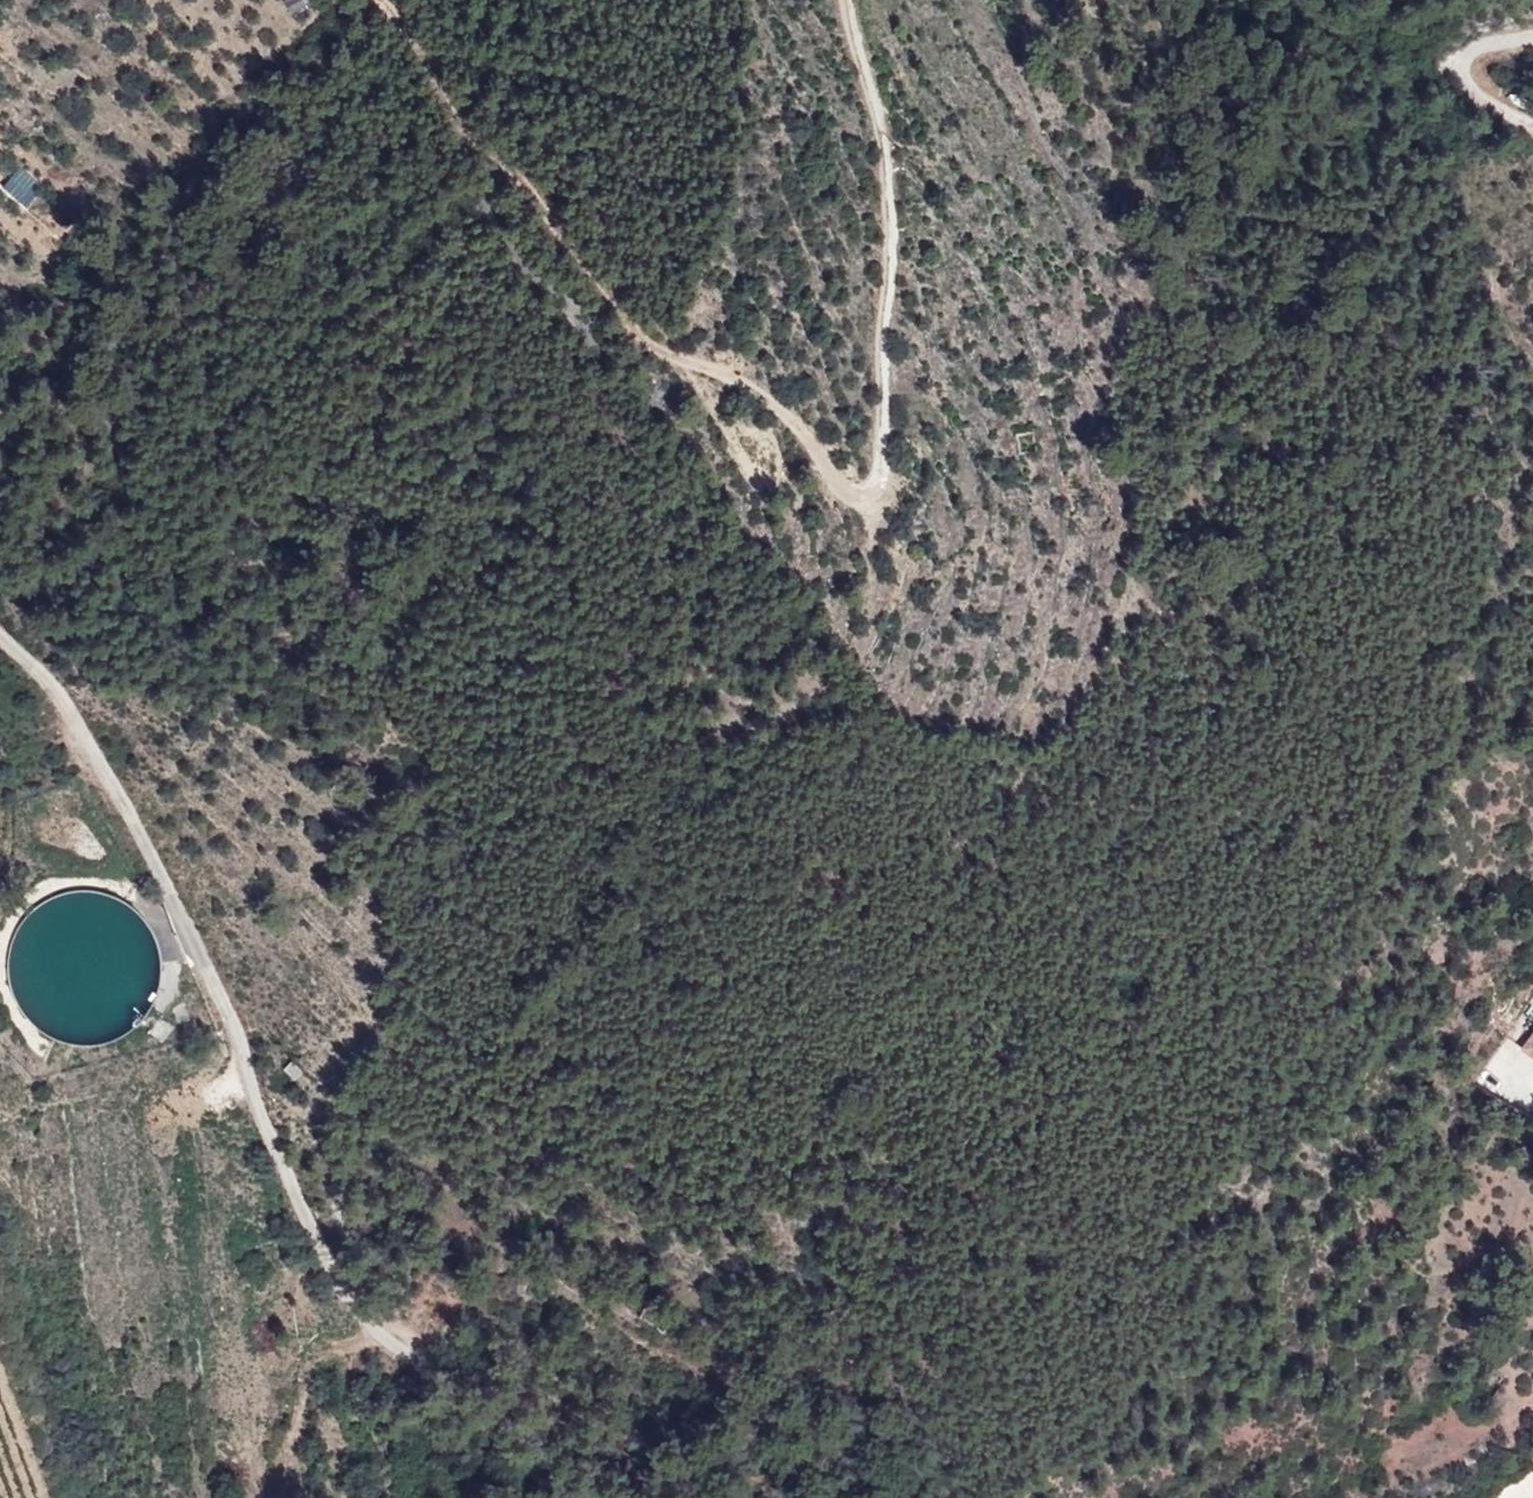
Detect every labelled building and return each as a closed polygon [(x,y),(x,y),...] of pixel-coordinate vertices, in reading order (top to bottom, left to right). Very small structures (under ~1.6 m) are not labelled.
[(1512,1039),(1532,1053),(1532,1009),(1512,1039)]
